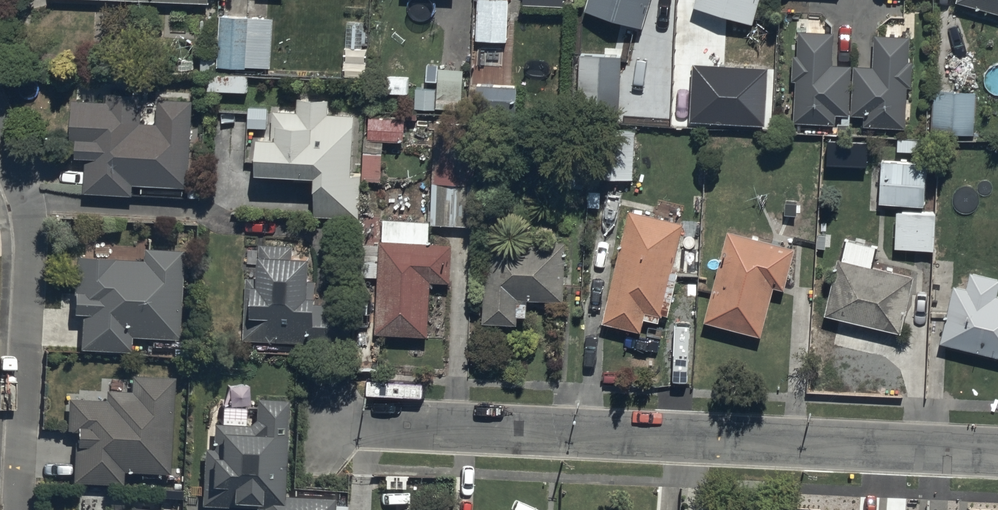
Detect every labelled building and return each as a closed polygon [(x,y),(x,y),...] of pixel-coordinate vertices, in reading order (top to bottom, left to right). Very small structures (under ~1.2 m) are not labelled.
[(476,38),(507,38),(507,0),(477,0),(476,38)] [(584,13),(640,30),(649,0),(588,0),(584,13)] [(695,10),(753,28),(761,0),(698,0),(695,10)] [(958,6),(997,17),(997,0),(959,0),(958,6)] [(201,51),(200,71),(208,71),(217,71),(217,65),(245,66),(245,64),(269,66),(271,16),(219,14),(217,52),(201,51)] [(364,23),(346,21),(343,59),(366,60),(367,47),(363,47),(364,23)] [(838,35),(797,33),(793,127),(908,131),(912,38),(875,36),(874,65),(837,63),(838,35)] [(619,53),(577,52),(577,116),(618,117),(619,53)] [(422,104),(436,104),(436,108),(461,109),(462,66),(436,65),(436,83),(423,82),(422,104)] [(767,69),(692,66),(689,123),(765,127),(767,69)] [(217,71),(208,71),(207,88),(246,90),(247,73),(217,71)] [(515,82),(475,83),(475,111),(515,110),(515,82)] [(976,90),(934,87),(931,129),(974,132),(976,90)] [(186,185),(190,98),(157,96),(155,121),(141,120),(142,93),(106,91),(106,101),(74,99),(71,156),(85,156),(84,192),(132,194),(132,183),(186,185)] [(364,134),(362,171),(352,171),(355,113),(328,112),(328,97),(297,96),(296,111),(276,110),(275,133),(256,132),(255,168),(316,171),(314,215),(357,217),(359,179),(381,180),(383,137),(403,137),(404,115),(367,114),(367,134),(364,134)] [(474,120),(436,119),(435,181),(474,181),(474,120)] [(632,177),(633,129),(596,128),(595,176),(632,177)] [(866,144),(828,142),(827,166),(865,167),(866,144)] [(926,160),(882,159),(880,203),(926,204),(926,160)] [(432,182),(432,223),(473,224),(474,183),(432,182)] [(935,210),(897,210),(896,246),(933,247),(935,210)] [(686,225),(631,211),(602,326),(657,339),(686,225)] [(730,234),(704,325),(770,344),(795,253),(730,234)] [(453,247),(380,242),(375,337),(427,340),(430,286),(451,287),(453,247)] [(308,291),(309,253),(292,252),(292,243),(257,243),(257,278),(244,278),(243,339),(350,341),(350,302),(314,301),(315,291),(308,291)] [(569,250),(485,246),(481,328),(518,329),(519,306),(566,308),(569,250)] [(180,264),(73,260),(71,342),(178,345),(180,264)] [(839,261),(825,317),(900,335),(914,278),(839,261)] [(942,341),(997,357),(997,298),(958,286),(942,341)] [(171,405),(72,397),(68,479),(167,484),(171,405)] [(203,507),(261,509),(335,509),(335,501),(284,498),(289,402),(258,401),(257,421),(252,426),(215,425),(214,450),(206,449),(203,507)]
